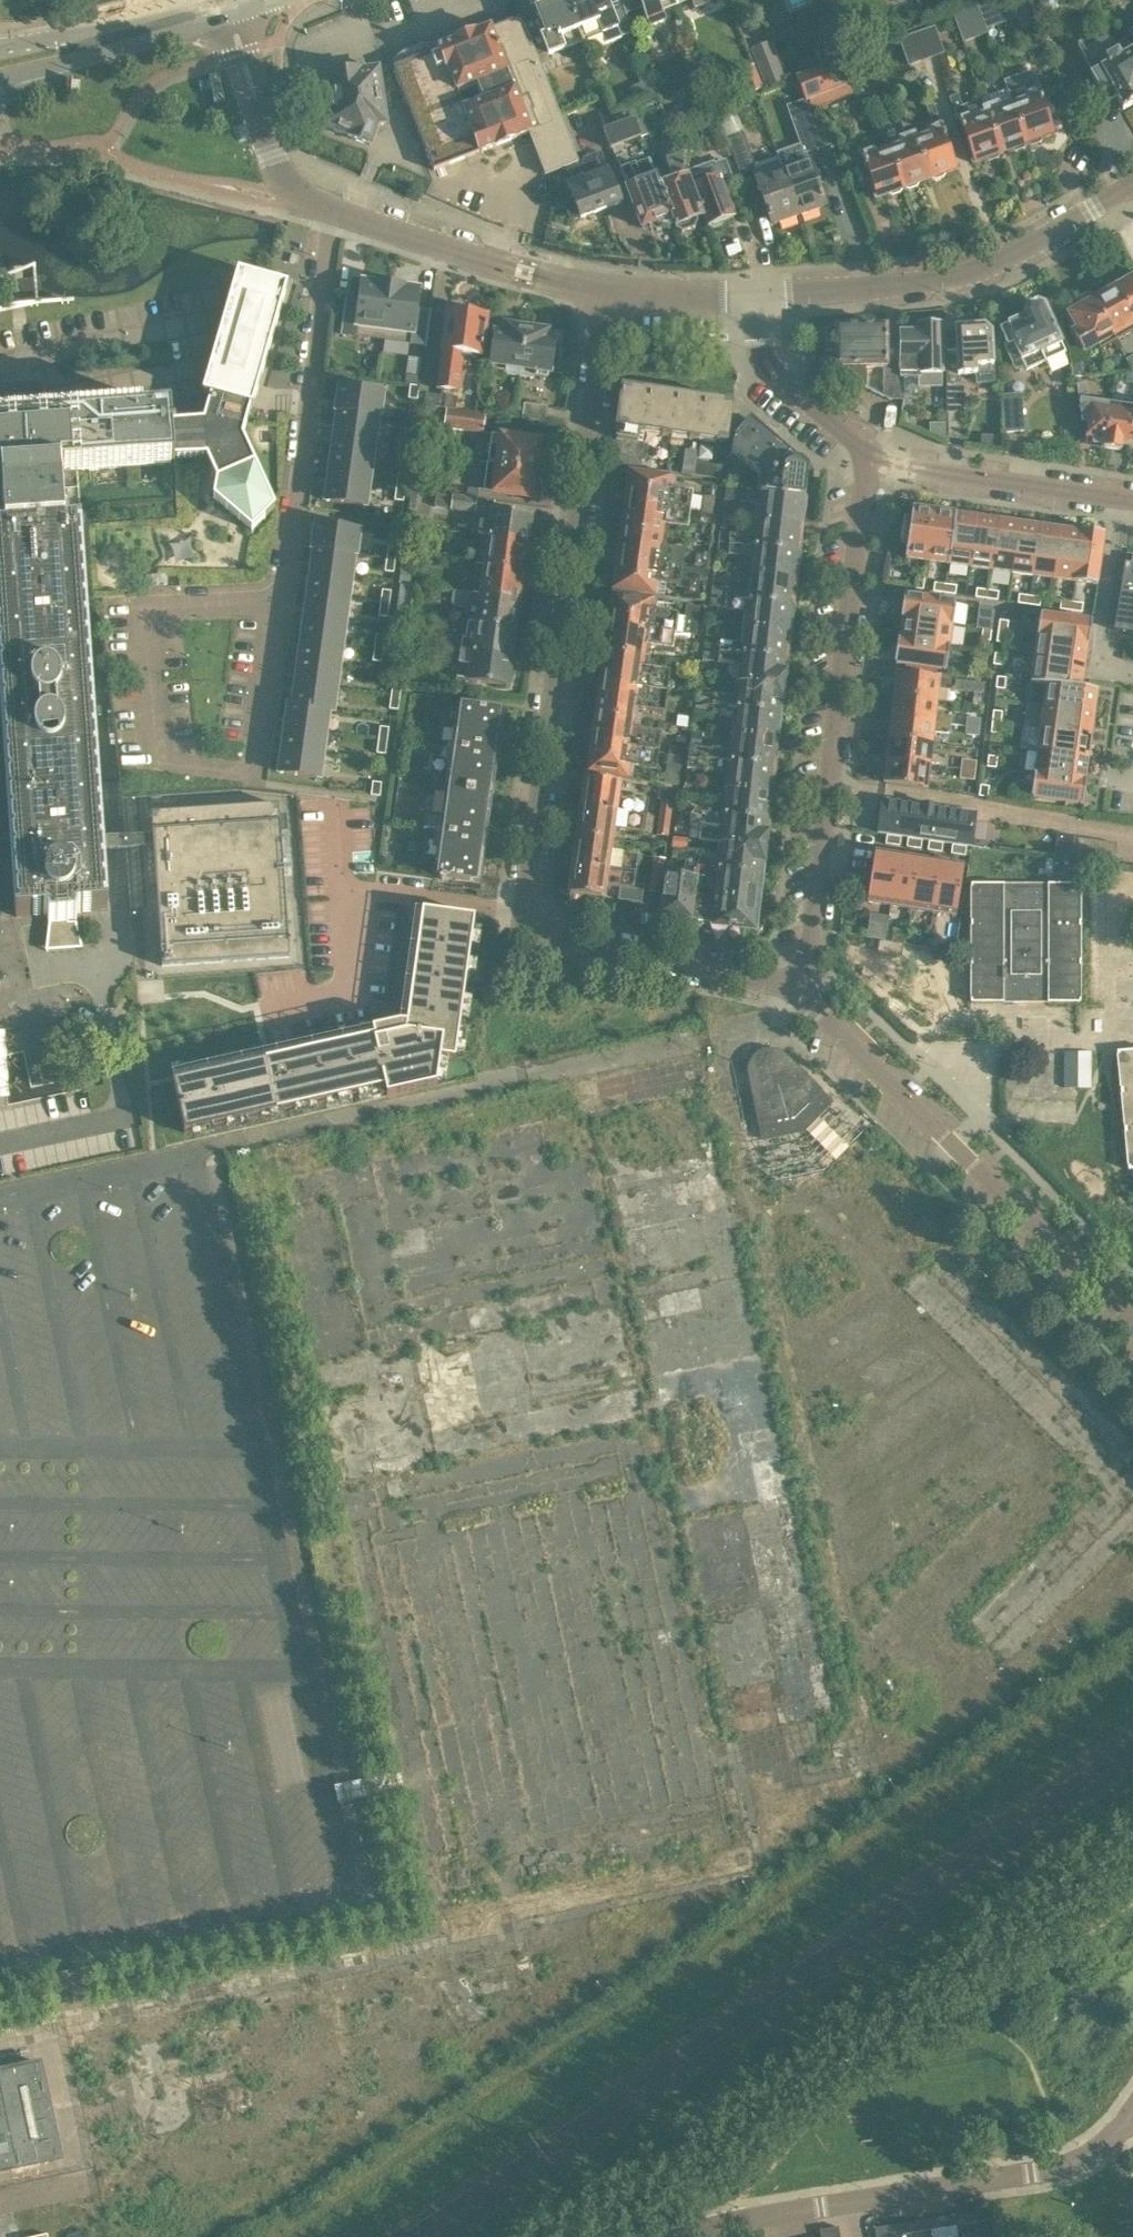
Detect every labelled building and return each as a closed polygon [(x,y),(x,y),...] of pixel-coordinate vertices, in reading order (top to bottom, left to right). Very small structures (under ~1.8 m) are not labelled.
[(520,17),(521,16),(537,10),(544,28),(538,30),(548,55),(564,48),(582,41),(565,0),(513,0),(520,17)] [(582,41),(600,34),(603,33),(606,43),(620,38),(633,32),(626,14),(620,0),(616,0),(608,3),(602,5),(600,0),(565,0),(582,41)] [(626,14),(643,7),(650,26),(664,20),(658,5),(671,0),(620,0),(626,14)] [(1011,19),(1001,0),(985,0),(975,4),(985,29),(1011,19)] [(1011,19),(1029,12),(1028,11),(1022,0),(1001,0),(1011,19)] [(1028,11),(1047,0),(1022,0),(1028,11)] [(520,17),(441,47),(482,151),(529,133),(545,174),(560,169),(564,167),(565,167),(575,163),(576,164),(578,163),(521,16),(520,17)] [(917,34),(926,59),(943,52),(934,28),(917,34)] [(909,64),(926,59),(917,34),(900,40),(909,64)] [(1120,58),(1110,41),(1104,39),(1081,52),(1093,72),(1090,73),(1102,94),(1112,89),(1123,108),(1132,103),(1132,50),(1120,58)] [(769,41),(751,49),(766,87),(784,80),(769,41)] [(407,56),(393,66),(402,90),(406,101),(433,170),(482,151),(441,47),(424,49),(407,56)] [(845,72),(839,58),(795,75),(806,101),(820,95),(834,94),(834,90),(849,84),(845,72)] [(738,71),(747,93),(762,88),(753,66),(738,71)] [(331,71),(331,76),(328,78),(330,88),(333,89),(335,100),(384,108),(378,69),(359,71),(358,67),(331,71)] [(647,94),(648,98),(656,94),(646,70),(635,74),(639,84),(644,96),(647,94)] [(587,90),(592,101),(603,96),(598,85),(587,90)] [(1026,144),(1027,144),(1011,99),(1010,100),(1007,90),(980,99),(1000,152),(1000,153),(1010,150),(1016,152),(1024,149),(1026,144)] [(1011,99),(1027,144),(1032,146),(1040,143),(1044,137),(1054,133),(1038,90),(1011,99)] [(997,158),(1000,153),(1000,152),(980,99),(962,106),(958,94),(949,97),(953,109),(957,119),(973,163),(984,159),(989,161),(997,158)] [(703,98),(689,103),(695,119),(709,113),(703,98)] [(386,123),(384,108),(335,100),(331,112),(327,112),(324,121),(327,124),(326,127),(346,135),(351,136),(350,138),(369,145),(376,124),(386,123)] [(937,115),(933,104),(926,107),(930,117),(937,115)] [(810,162),(807,153),(819,148),(836,143),(819,119),(813,110),(806,112),(789,117),(800,149),(778,157),(797,213),(822,204),(808,163),(810,162)] [(899,116),(903,126),(909,124),(906,114),(899,116)] [(633,118),(602,130),(610,149),(641,137),(633,118)] [(667,120),(670,128),(677,125),(676,122),(670,119),(667,120)] [(924,163),(930,179),(935,181),(943,178),(946,173),(957,169),(940,125),(913,135),(924,163)] [(777,156),(753,164),(743,135),(728,140),(736,160),(740,173),(741,174),(752,171),(756,181),(758,180),(773,222),(797,213),(778,157),(777,156)] [(920,183),(930,179),(924,163),(913,135),(887,145),(903,189),(903,188),(908,191),(917,188),(920,183)] [(669,170),(655,175),(659,185),(673,223),(674,224),(676,229),(682,232),(694,228),(697,222),(696,218),(702,216),(702,215),(690,181),(675,141),(665,145),(668,152),(671,153),(672,157),(665,159),(669,170)] [(901,194),(903,189),(887,145),(860,155),(876,199),(887,195),(892,197),(901,194)] [(575,163),(565,167),(570,182),(567,183),(574,200),(566,205),(571,217),(580,216),(580,218),(619,203),(600,151),(583,158),(585,163),(576,166),(576,164),(575,163)] [(625,152),(615,156),(620,169),(642,228),(647,226),(657,231),(674,224),(673,223),(659,185),(655,175),(649,159),(635,164),(627,167),(625,162),(627,158),(625,152)] [(715,171),(690,181),(702,215),(702,216),(706,225),(708,224),(714,228),(720,226),(722,219),(732,215),(715,171)] [(203,420),(172,422),(175,460),(206,457),(216,479),(214,498),(252,530),(275,507),(243,436),(251,408),(252,408),(288,285),(238,271),(203,394),(210,396),(203,420)] [(1125,277),(1125,282),(1116,287),(1132,317),(1132,272),(1125,277)] [(363,282),(359,315),(345,313),(342,340),(355,342),(356,332),(384,336),(391,286),(363,282)] [(1116,287),(1112,285),(1102,290),(1102,295),(1093,300),(1092,300),(1115,340),(1132,330),(1132,317),(1116,287)] [(391,286),(384,336),(412,340),(410,350),(424,352),(427,325),(414,323),(419,290),(391,286)] [(1100,348),(1115,340),(1092,300),(1088,298),(1079,303),(1079,308),(1070,313),(1078,329),(1073,332),(1084,350),(1097,343),(1100,348)] [(1024,317),(1000,328),(1007,343),(1004,344),(1016,371),(1019,369),(1020,371),(1025,369),(1026,370),(1066,352),(1044,305),(1037,302),(1026,307),(1023,314),(1024,317)] [(459,359),(460,353),(481,356),(487,315),(483,314),(483,312),(471,310),(471,313),(448,310),(443,352),(438,389),(458,392),(462,359),(459,359)] [(518,376),(525,327),(505,324),(503,333),(493,332),(489,363),(493,364),(492,369),(504,371),(504,374),(518,376)] [(886,367),(885,367),(884,397),(891,400),(904,400),(903,377),(919,377),(919,388),(942,387),(941,326),(918,326),(918,332),(899,333),(899,346),(886,346),(886,367)] [(525,327),(518,376),(535,378),(535,375),(547,377),(548,371),(552,372),(557,341),(546,339),(548,331),(525,327)] [(836,330),(827,331),(827,350),(836,350),(836,373),(865,387),(865,367),(885,367),(886,367),(886,346),(885,327),(836,328),(836,330)] [(945,341),(946,402),(947,413),(949,413),(949,437),(962,437),(962,413),(965,413),(965,374),(977,374),(978,383),(992,382),(991,334),(985,327),(956,328),(956,341),(945,341)] [(1081,361),(1070,362),(1072,377),(1082,376),(1081,361)] [(1132,394),(1132,380),(1125,379),(1123,393),(1132,394)] [(1077,384),(1078,398),(1088,397),(1087,382),(1077,384)] [(408,399),(417,400),(419,386),(410,385),(408,399)] [(378,417),(380,417),(383,393),(339,387),(336,411),(338,411),(378,417)] [(619,428),(618,440),(640,443),(640,441),(638,441),(639,431),(644,432),(650,391),(622,387),(616,428),(619,428)] [(677,395),(650,391),(644,432),(671,436),(677,395)] [(1021,393),(1002,395),(1003,432),(1024,431),(1021,393)] [(424,406),(446,409),(446,408),(456,409),(458,397),(442,395),(441,396),(426,394),(425,405),(424,405),(424,406)] [(704,398),(677,395),(671,436),(698,440),(704,398)] [(732,403),(704,398),(698,440),(726,444),(732,403)] [(1093,446),(1102,448),(1109,404),(1080,400),(1080,404),(1082,421),(1088,422),(1085,439),(1090,439),(1093,446)] [(523,408),(514,407),(513,418),(545,422),(547,406),(524,403),(523,408)] [(1132,408),(1109,404),(1102,448),(1120,450),(1122,441),(1127,441),(1132,408)] [(5,532),(65,527),(61,470),(175,461),(175,460),(172,422),(171,408),(142,410),(142,405),(9,416),(0,416),(0,490),(2,489),(5,532)] [(446,408),(446,409),(444,428),(483,433),(486,413),(456,409),(446,408)] [(338,411),(335,433),(375,439),(378,417),(338,411)] [(730,452),(744,465),(770,436),(750,418),(732,439),(730,452)] [(931,423),(931,432),(945,439),(946,439),(946,423),(931,423)] [(404,429),(402,442),(411,443),(413,430),(404,429)] [(331,456),(372,461),(375,439),(335,433),(331,456)] [(492,433),(487,463),(537,471),(541,440),(492,433)] [(791,454),(770,436),(744,465),(760,478),(770,479),(791,454)] [(644,442),(640,441),(640,443),(618,440),(616,452),(642,455),(644,442)] [(402,442),(401,456),(409,457),(411,443),(402,442)] [(640,468),(642,455),(616,452),(614,464),(640,468)] [(760,478),(759,492),(759,493),(804,498),(804,497),(806,472),(804,467),(800,462),(791,454),(770,479),(760,478)] [(369,484),(372,461),(331,456),(328,478),(369,484)] [(721,479),(723,466),(695,462),(693,475),(721,479)] [(533,498),(537,471),(487,463),(484,491),(533,498)] [(424,480),(436,481),(436,467),(425,467),(424,480)] [(673,478),(630,472),(630,476),(627,479),(626,486),(628,489),(626,502),(689,511),(692,493),(671,490),(673,478)] [(398,474),(396,487),(405,488),(407,475),(398,474)] [(369,484),(328,478),(325,501),(366,507),(369,484)] [(715,484),(706,483),(704,495),(701,513),(713,514),(715,496),(713,496),(715,484)] [(405,488),(396,487),(394,500),(403,502),(405,488)] [(479,489),(468,488),(467,497),(477,498),(479,489)] [(732,500),(733,489),(726,488),(724,499),(732,500)] [(732,500),(739,500),(740,490),(733,489),(732,500)] [(739,500),(746,501),(747,491),(740,490),(739,500)] [(762,503),(761,518),(801,523),(802,509),(805,510),(806,497),(804,497),(804,498),(759,493),(759,492),(747,491),(746,501),(762,503)] [(477,498),(467,497),(446,495),(436,494),(434,506),(451,509),(475,512),(477,498)] [(622,528),(622,532),(665,538),(666,525),(687,527),(689,511),(626,502),(624,516),(622,518),(621,525),(622,528)] [(927,562),(934,510),(926,509),(926,506),(910,503),(907,520),(903,520),(900,544),(907,545),(905,558),(927,562)] [(480,537),(527,543),(531,515),(493,510),(491,524),(473,521),(471,534),(480,535),(480,537)] [(934,510),(927,562),(948,565),(955,514),(956,514),(956,513),(934,510)] [(711,531),(713,514),(701,513),(699,529),(711,531)] [(955,514),(948,565),(969,568),(976,517),(956,514),(955,514)] [(976,517),(969,568),(990,571),(997,520),(976,517)] [(799,537),(801,523),(761,518),(758,538),(719,533),(718,542),(800,552),(802,537),(799,537)] [(997,520),(990,571),(1011,573),(1018,523),(997,520)] [(1018,523),(1011,573),(1032,576),(1040,526),(1018,523)] [(309,549),(311,549),(311,548),(354,554),(354,555),(356,555),(359,531),(313,524),(309,549)] [(5,532),(0,532),(0,684),(16,916),(47,914),(48,923),(46,951),(83,948),(76,921),(77,912),(107,910),(103,851),(102,839),(81,526),(65,527),(5,532)] [(1040,526),(1032,576),(1053,579),(1061,529),(1040,526)] [(443,531),(425,529),(424,539),(442,541),(443,531)] [(1061,529),(1053,579),(1075,582),(1082,532),(1081,532),(1061,529)] [(1082,532),(1075,582),(1097,586),(1104,535),(1081,531),(1081,532),(1082,532)] [(663,548),(665,538),(622,532),(622,533),(619,536),(618,543),(620,546),(618,559),(681,568),(684,551),(663,548)] [(523,571),(527,543),(480,537),(476,565),(523,571)] [(799,563),(800,552),(718,542),(717,552),(756,557),(755,573),(794,578),(796,563),(799,563)] [(386,558),(395,560),(397,546),(388,545),(386,558)] [(351,577),(354,555),(354,554),(311,548),(311,549),(308,571),(351,577)] [(1127,551),(1115,630),(1132,632),(1132,552),(1127,551)] [(693,570),(693,572),(705,573),(705,571),(707,554),(695,553),(693,570)] [(384,572),(393,573),(395,560),(386,558),(384,572)] [(614,585),(614,589),(657,595),(658,583),(686,586),(685,595),(697,597),(696,600),(703,601),(705,589),(706,589),(709,572),(705,571),(705,573),(693,572),(693,570),(681,568),(618,559),(616,572),(614,575),(613,582),(614,585)] [(519,600),(523,571),(476,565),(472,594),(519,600)] [(401,566),(399,584),(410,585),(413,568),(401,566)] [(308,571),(305,593),(348,599),(351,577),(308,571)] [(794,578),(755,573),(752,591),(712,587),(711,595),(794,605),(796,591),(793,591),(794,578)] [(925,576),(916,575),(914,588),(923,590),(925,576)] [(944,592),(945,584),(934,582),(933,591),(944,592)] [(956,585),(945,584),(944,592),(955,594),(956,585)] [(986,598),(988,590),(977,588),(975,597),(986,598)] [(382,590),(380,603),(389,605),(391,591),(382,590)] [(999,591),(988,590),(986,598),(997,600),(999,591)] [(348,599),(305,593),(302,616),(345,622),(348,599)] [(515,630),(519,600),(472,594),(468,623),(515,630)] [(902,618),(952,625),(956,602),(904,594),(900,619),(902,619),(902,618)] [(1028,604),(1030,596),(1019,594),(1017,603),(1028,604)] [(609,624),(673,633),(676,616),(653,613),(655,601),(613,595),(612,599),(610,601),(609,608),(611,611),(609,624)] [(793,617),(794,605),(711,595),(710,605),(750,610),(748,627),(788,632),(790,617),(793,617)] [(1041,597),(1030,596),(1028,604),(1039,606),(1041,597)] [(408,611),(409,598),(397,597),(396,610),(408,611)] [(1060,609),(1071,610),(1072,602),(1061,600),(1060,609)] [(1072,602),(1071,610),(1082,612),(1083,603),(1072,602)] [(387,618),(389,605),(380,603),(378,617),(387,618)] [(696,635),(700,608),(700,607),(686,605),(682,633),(696,635)] [(1087,643),(1087,645),(1089,645),(1092,621),(1041,614),(1038,636),(1087,643)] [(342,644),(345,622),(302,616),(299,638),(342,644)] [(899,641),(949,648),(952,625),(902,618),(902,619),(899,639),(899,641)] [(984,618),(982,628),(991,630),(993,619),(984,618)] [(999,620),(998,631),(1007,632),(1008,621),(999,620)] [(511,658),(515,630),(468,623),(466,638),(462,638),(460,652),(511,658)] [(671,649),(673,633),(609,624),(607,638),(604,641),(604,648),(605,650),(605,653),(647,659),(648,646),(671,649)] [(788,632),(748,627),(746,645),(705,640),(704,649),(788,659),(789,645),(787,645),(788,632)] [(991,630),(982,628),(981,640),(990,641),(991,630)] [(1007,632),(998,631),(996,642),(1005,643),(1007,632)] [(376,635),(374,648),(383,649),(385,636),(376,635)] [(1087,643),(1038,636),(1034,659),(1084,666),(1087,645),(1087,643)] [(339,667),(342,644),(299,638),(296,661),(339,667)] [(435,648),(449,649),(450,639),(436,638),(435,648)] [(899,641),(899,639),(897,639),(894,663),(946,671),(949,648),(899,641)] [(381,663),(383,649),(374,648),(372,661),(381,663)] [(449,649),(435,648),(433,657),(447,659),(449,649)] [(786,671),(788,659),(704,649),(703,659),(744,664),(742,681),(782,686),(784,671),(786,671)] [(391,651),(389,668),(400,669),(403,652),(391,651)] [(988,652),(979,651),(978,662),(987,663),(988,652)] [(507,686),(511,658),(460,652),(457,679),(507,686)] [(645,670),(647,659),(605,653),(604,656),(602,659),(601,666),(603,668),(601,684),(665,692),(668,673),(645,670)] [(1003,654),(995,653),(993,664),(1002,665),(1003,654)] [(1081,689),(1081,688),(1084,666),(1034,659),(1030,683),(1046,685),(1047,684),(1081,689)] [(296,661),(293,683),(336,689),(339,667),(296,661)] [(892,696),(936,701),(938,688),(954,690),(974,692),(972,706),(982,707),(984,693),(985,682),(898,672),(897,682),(894,684),(892,696)] [(1005,677),(997,676),(995,687),(1004,688),(1005,677)] [(740,699),(697,694),(696,702),(751,710),(782,713),(783,699),(781,698),(782,686),(742,681),(740,699)] [(336,689),(293,683),(290,705),(329,711),(333,712),(336,689)] [(663,711),(665,692),(601,684),(599,698),(596,701),(595,708),(597,711),(596,715),(638,720),(640,708),(663,711)] [(1047,684),(1046,685),(1044,706),(1043,708),(1094,715),(1097,690),(1081,688),(1081,689),(1047,684)] [(392,685),(391,697),(400,699),(401,687),(392,685)] [(683,686),(682,698),(690,699),(692,687),(683,686)] [(935,712),(936,701),(892,696),(891,706),(894,709),(893,718),(950,725),(951,714),(935,712)] [(400,699),(391,697),(389,709),(398,710),(400,699)] [(780,725),(782,713),(751,710),(696,702),(695,713),(738,718),(736,735),(776,739),(778,724),(780,725)] [(288,704),(285,728),(326,733),(329,711),(290,705),(288,704)] [(1024,727),(1091,736),(1094,715),(1043,708),(1044,706),(1027,704),(1024,727)] [(446,790),(491,796),(503,712),(458,705),(446,790)] [(982,707),(972,706),(971,723),(968,722),(968,727),(980,729),(982,707)] [(993,710),(992,721),(1001,722),(1002,711),(993,710)] [(636,733),(638,720),(596,715),(596,716),(594,719),(593,726),(594,729),(592,743),(657,752),(659,736),(636,733)] [(889,728),(887,739),(931,745),(933,731),(949,733),(950,725),(893,718),(892,726),(889,728)] [(1001,722),(992,721),(991,732),(999,733),(1001,722)] [(378,740),(387,741),(389,728),(380,727),(378,740)] [(980,736),(980,729),(968,727),(967,734),(980,736)] [(1037,751),(1088,758),(1091,736),(1024,727),(1020,749),(1037,752),(1037,751)] [(285,728),(282,750),(323,756),(326,733),(285,728)] [(690,747),(689,756),(775,767),(777,753),(774,752),(776,739),(736,735),(734,752),(690,747)] [(668,753),(683,755),(685,738),(670,736),(668,753)] [(931,745),(887,739),(886,751),(889,753),(888,761),(945,768),(946,757),(930,755),(931,745)] [(387,741),(378,740),(376,753),(385,755),(387,741)] [(655,768),(657,752),(592,743),(591,755),(588,758),(587,765),(589,768),(588,772),(630,777),(631,765),(655,768)] [(319,779),(323,756),(282,750),(279,773),(319,779)] [(1034,774),(1085,780),(1088,758),(1037,751),(1037,752),(1034,774)] [(679,785),(683,755),(668,753),(664,783),(679,785)] [(997,756),(988,755),(987,766),(996,767),(997,756)] [(774,779),(775,767),(689,756),(688,767),(732,772),(730,788),(770,793),(772,778),(774,779)] [(944,776),(945,768),(888,761),(887,769),(884,770),(883,779),(886,781),(885,784),(926,789),(928,774),(944,776)] [(963,770),(975,771),(976,762),(963,761),(962,769),(963,769),(963,770)] [(963,770),(963,769),(962,769),(960,769),(958,794),(972,795),(975,771),(963,770)] [(1085,780),(1034,774),(1031,797),(1082,804),(1086,780),(1085,780)] [(586,777),(582,806),(623,812),(646,814),(648,798),(618,793),(619,781),(586,777)] [(380,796),(381,783),(372,782),(371,795),(380,796)] [(989,787),(980,785),(978,796),(987,798),(989,787)] [(770,793),(730,788),(728,806),(682,800),(681,810),(769,820),(771,806),(768,806),(770,793)] [(491,796),(446,790),(434,874),(479,881),(491,796)] [(976,811),(882,798),(877,833),(972,846),(984,848),(985,842),(972,840),(976,811)] [(661,800),(659,815),(671,816),(673,801),(661,800)] [(288,940),(281,834),(287,833),(286,816),(280,817),(279,805),(151,814),(153,835),(102,839),(103,851),(154,848),(160,949),(162,966),(289,957),(288,940)] [(643,832),(646,814),(623,812),(582,806),(578,834),(611,838),(613,828),(643,832)] [(724,841),(764,846),(765,832),(768,832),(769,820),(681,810),(680,820),(726,825),(724,841)] [(668,836),(671,816),(659,815),(656,834),(668,836)] [(610,851),(611,838),(578,834),(573,863),(638,871),(640,855),(610,851)] [(901,837),(886,835),(885,844),(899,846),(901,837)] [(687,851),(687,849),(688,839),(673,837),(671,849),(687,851)] [(922,840),(907,838),(906,847),(920,849),(922,840)] [(694,856),(693,865),(763,874),(765,860),(762,860),(764,846),(724,841),(722,859),(697,856),(694,856)] [(943,843),(929,841),(927,850),(941,852),(943,843)] [(966,847),(952,845),(951,854),(965,856),(966,847)] [(684,874),(667,872),(662,913),(677,915),(676,917),(686,918),(690,891),(693,865),(694,856),(697,856),(698,850),(687,849),(687,851),(684,874)] [(867,902),(890,906),(898,855),(875,851),(867,902)] [(919,858),(898,855),(890,906),(911,909),(919,858)] [(653,857),(651,873),(663,874),(665,858),(653,857)] [(919,858),(911,909),(932,912),(940,862),(919,858)] [(963,865),(940,862),(932,912),(955,916),(963,865)] [(636,885),(638,871),(573,863),(570,893),(603,898),(605,885),(620,887),(618,901),(641,904),(643,886),(636,885)] [(762,886),(763,874),(693,865),(690,891),(758,900),(759,886),(762,886)] [(660,893),(663,874),(651,873),(649,892),(660,893)] [(1080,1003),(1080,884),(970,884),(971,1003),(1080,1003)] [(758,900),(690,891),(686,918),(715,921),(715,923),(757,928),(758,914),(756,914),(758,900)] [(376,1038),(173,1084),(184,1136),(384,1090),(385,1098),(436,1085),(441,1057),(455,1059),(475,917),(422,909),(404,1036),(377,1042),(376,1038)] [(639,923),(650,925),(652,913),(641,911),(639,923)] [(900,942),(884,939),(880,938),(880,939),(878,951),(902,955),(903,942),(900,942)] [(1117,1051),(1128,1170),(1132,1169),(1132,1050),(1117,1051)] [(1091,1088),(1090,1052),(1063,1053),(1064,1089),(1078,1089),(1091,1088)] [(783,1070),(780,1063),(775,1059),(767,1058),(761,1062),(757,1068),(758,1075),(762,1081),(769,1084),(776,1082),(781,1077),(783,1070)] [(795,1117),(815,1097),(814,1097),(796,1079),(782,1093),(763,1097),(768,1123),(795,1117)] [(60,2157),(39,2063),(0,2071),(0,2170),(60,2157)] [(930,2220),(931,2229),(956,2225),(986,2221),(985,2211),(930,2220)] [(931,2229),(930,2220),(874,2228),(876,2236),(882,2236),(902,2234),(931,2229)] [(821,2236),(840,2236),(838,2227),(819,2230),(821,2236)]
